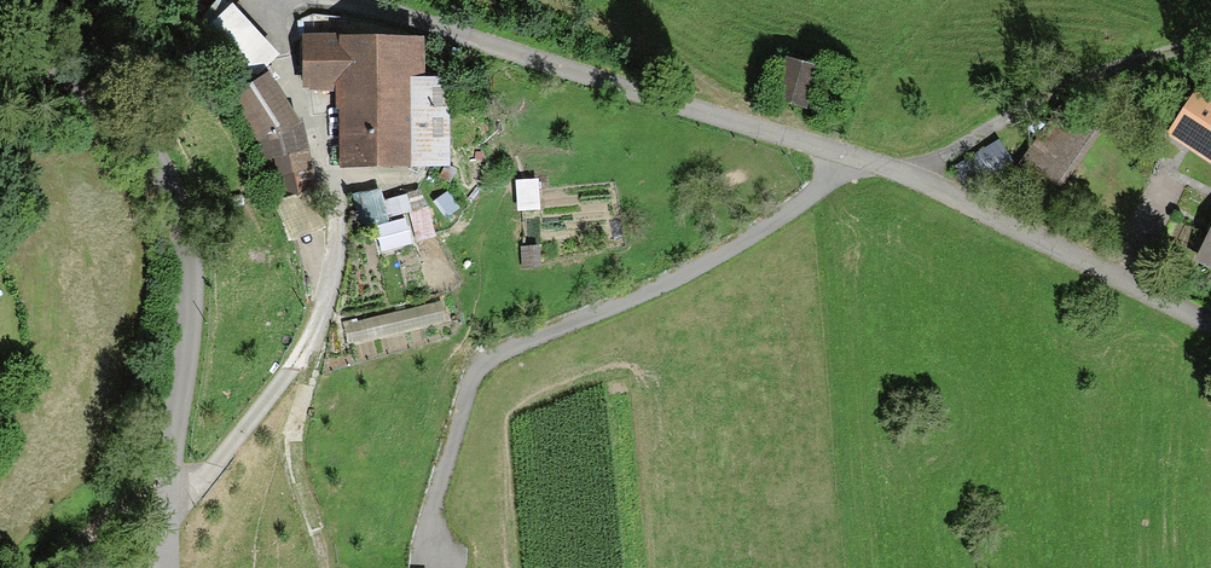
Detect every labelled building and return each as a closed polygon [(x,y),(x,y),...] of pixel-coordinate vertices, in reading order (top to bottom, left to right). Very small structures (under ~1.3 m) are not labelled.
[(250,80),(275,57),(231,9),(206,32),(250,80)] [(418,42),(305,42),(305,85),(345,85),(345,167),(446,167),(446,86),(418,86),(418,42)] [(816,106),(818,63),(786,62),(784,105),(816,106)] [(305,138),(268,77),(229,101),(266,162),(305,138)] [(1210,161),(1210,87),(1202,81),(1167,132),(1210,161)] [(1052,198),(1097,128),(1069,109),(1024,180),(1052,198)] [(433,237),(419,192),(401,198),(415,243),(433,237)] [(1198,273),(1210,279),(1210,245),(1198,273)]
